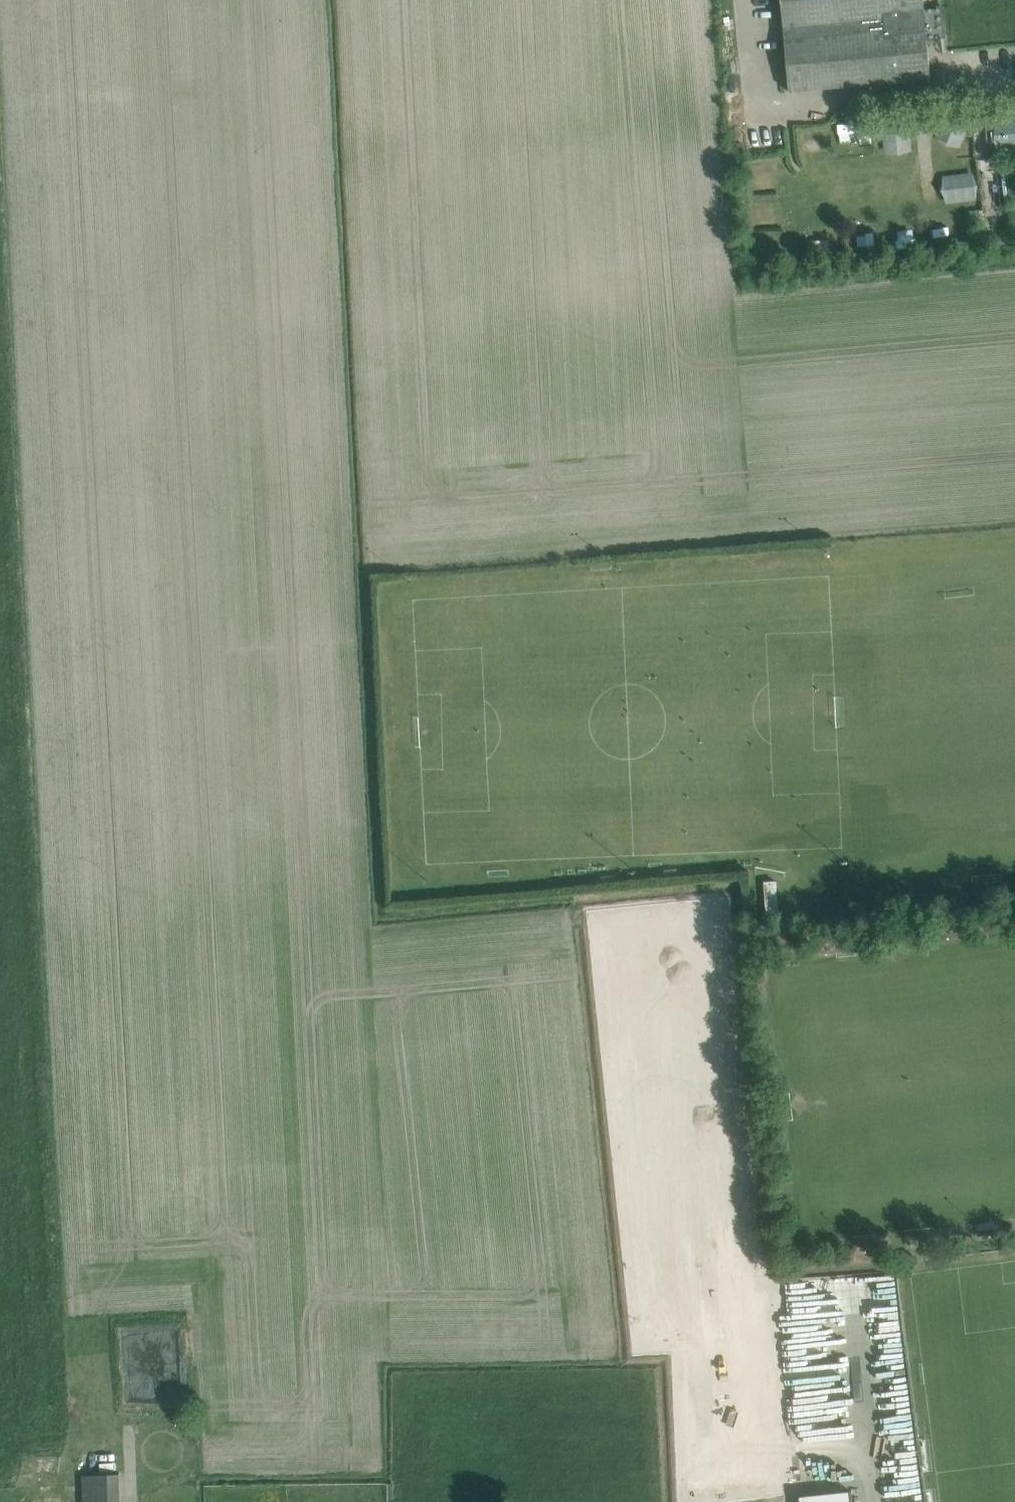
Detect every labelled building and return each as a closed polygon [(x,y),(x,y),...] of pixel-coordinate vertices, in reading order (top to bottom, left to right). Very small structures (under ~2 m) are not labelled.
[(923,0),(781,0),(789,92),(931,78),(923,0)] [(984,115),(988,158),(998,157),(999,159),(1014,158),(1014,109),(994,111),(994,114),(984,115)] [(800,1495),(801,1501),(852,1501),(850,1489),(800,1495)]
